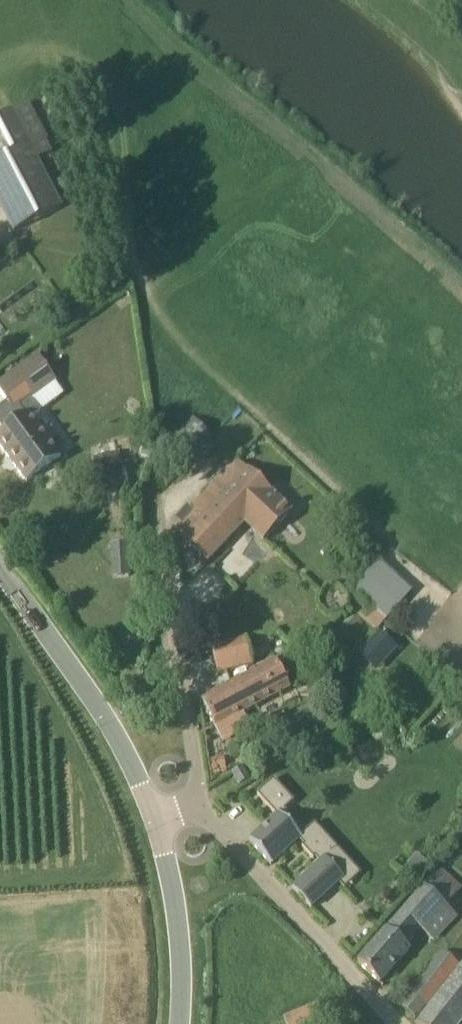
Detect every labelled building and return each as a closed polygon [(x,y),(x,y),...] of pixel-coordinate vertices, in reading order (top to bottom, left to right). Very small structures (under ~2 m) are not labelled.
[(14,112),(25,135),(31,147),(44,140),(45,143),(48,140),(30,104),(28,105),(14,112)] [(38,161),(30,147),(0,163),(0,207),(13,233),(63,207),(37,161),(38,161)] [(60,180),(51,185),(57,196),(66,191),(60,180)] [(38,358),(0,386),(0,391),(13,410),(3,417),(11,428),(0,437),(0,444),(15,465),(28,482),(61,457),(33,418),(41,412),(32,401),(58,383),(38,358)] [(212,438),(193,419),(167,447),(187,465),(189,462),(200,451),(212,438)] [(150,458),(155,446),(145,442),(141,455),(150,458)] [(196,468),(206,457),(200,451),(189,462),(196,468)] [(120,463),(131,461),(130,453),(119,455),(119,453),(95,459),(102,495),(125,491),(120,463)] [(294,513),(260,482),(237,461),(176,527),(188,538),(184,542),(208,564),(246,525),(266,543),(294,513)] [(358,547),(373,560),(384,547),(369,534),(358,547)] [(111,545),(112,560),(129,559),(128,544),(111,545)] [(379,560),(352,590),(369,605),(387,621),(414,591),(379,560)] [(377,632),(387,621),(369,605),(359,616),(377,632)] [(387,630),(367,655),(383,667),(403,643),(387,630)] [(248,638),(213,648),(218,673),(254,665),(248,638)] [(276,664),(201,703),(223,741),(252,726),(245,714),(289,691),(276,664)] [(224,758),(211,760),(213,775),(226,773),(224,758)] [(242,769),(233,774),(241,787),(250,781),(242,769)] [(277,817),(276,818),(250,842),(259,851),(272,865),(299,840),(304,846),(302,847),(314,860),(315,858),(321,864),(293,889),(312,909),(339,884),(342,881),(344,879),(335,869),(327,860),(336,851),(338,849),(315,824),(306,833),(294,820),(286,811),(293,804),(295,802),(274,780),(258,795),(266,804),(277,817)] [(417,855),(406,869),(417,878),(429,864),(417,855)] [(461,889),(461,887),(441,869),(425,886),(359,964),(381,984),(412,951),(408,947),(422,931),(433,941),(457,915),(447,905),(461,889)] [(460,965),(444,952),(401,1007),(416,1020),(460,965)] [(418,1023),(461,1023),(461,969),(418,1023)] [(285,1017),(288,1023),(312,1023),(325,1019),(319,1004),(285,1017)]
